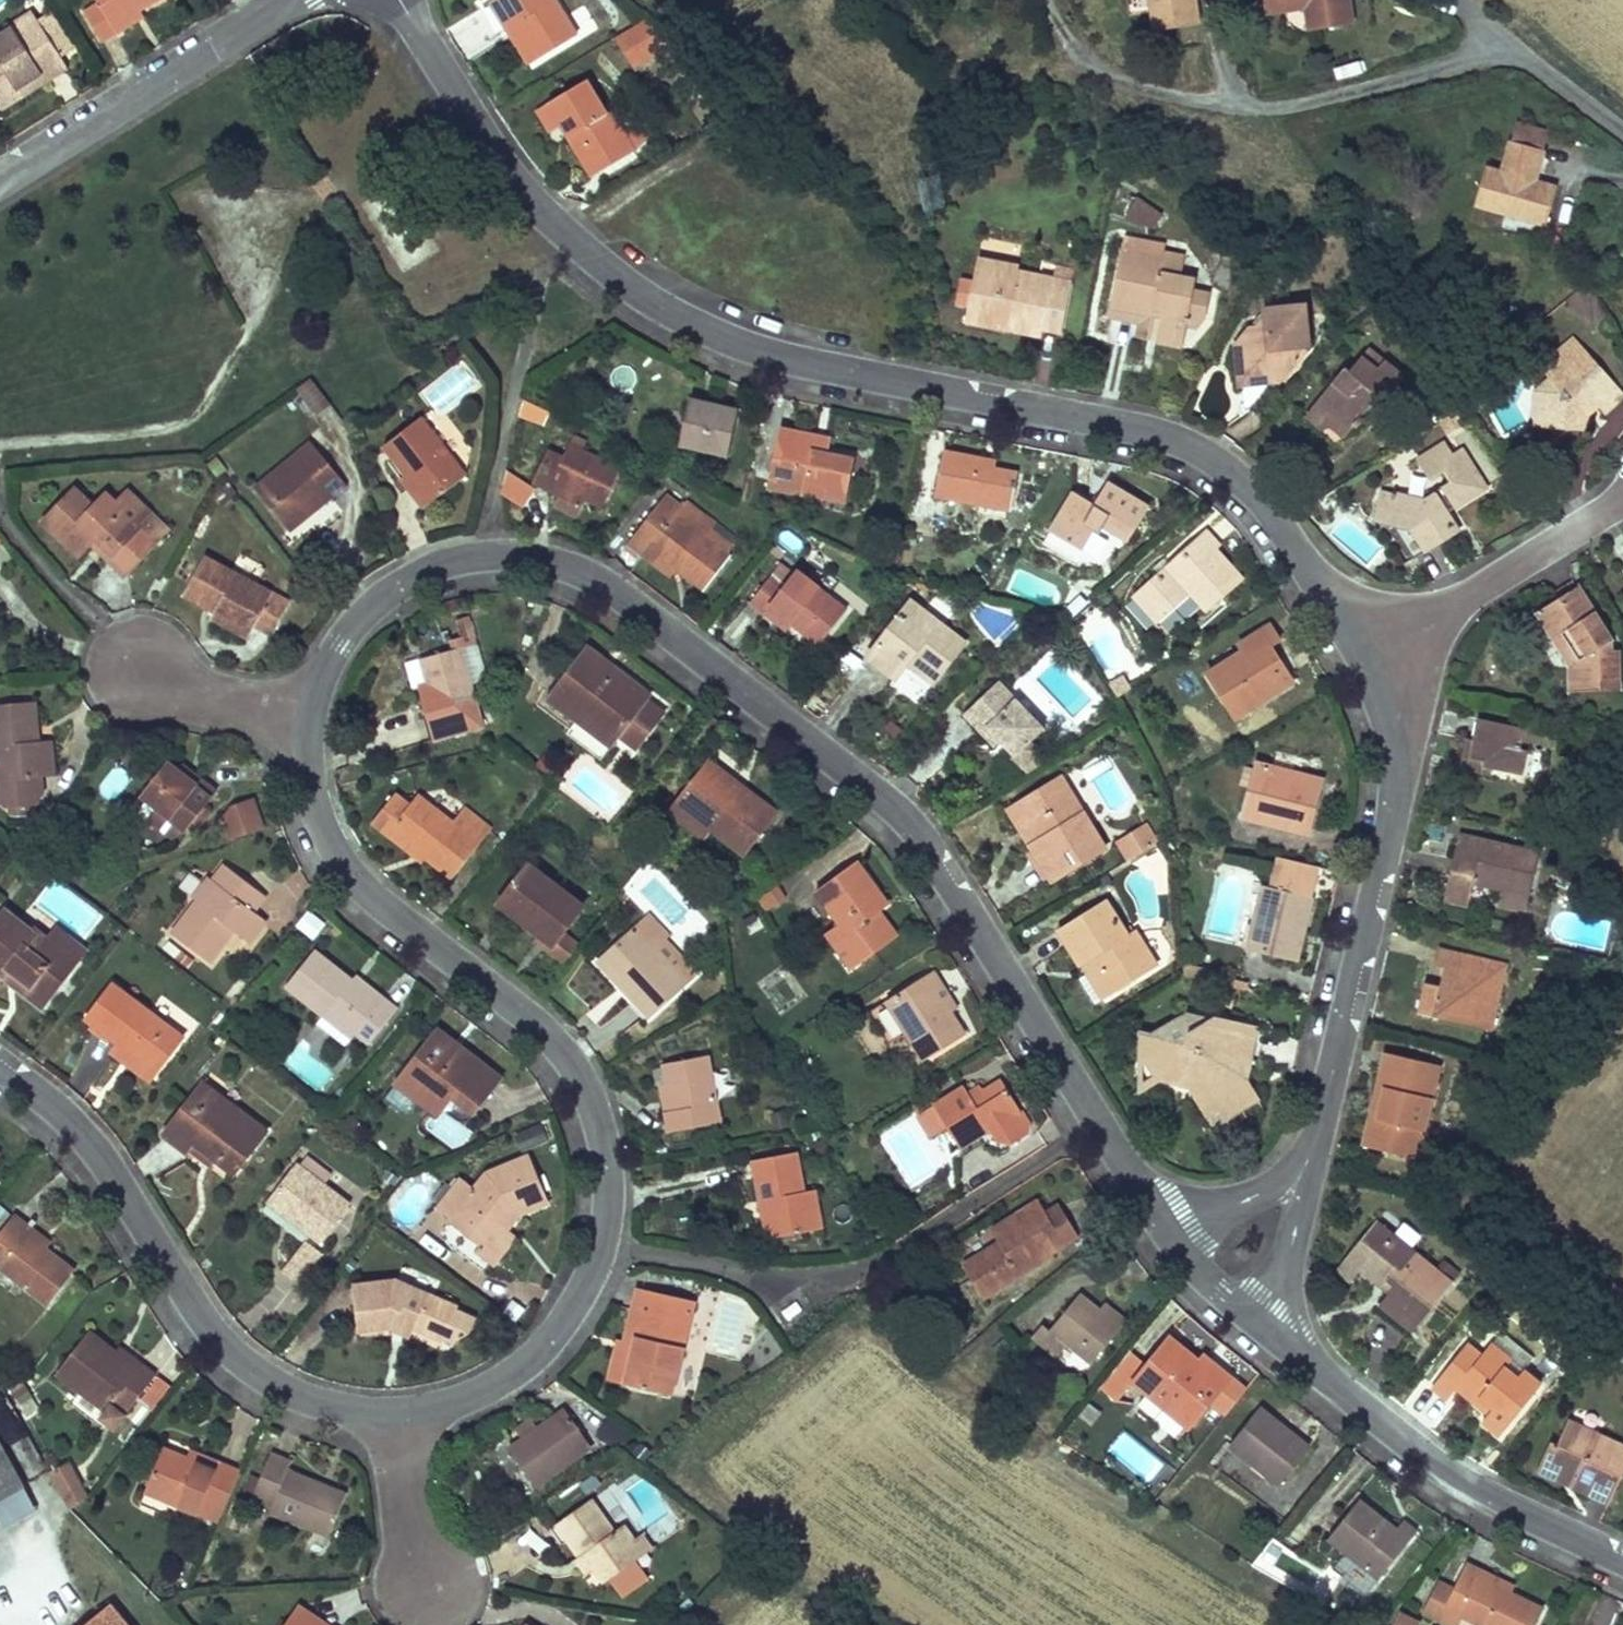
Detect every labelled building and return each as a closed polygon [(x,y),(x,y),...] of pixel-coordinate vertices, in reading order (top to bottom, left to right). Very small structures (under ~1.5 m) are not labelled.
[(80,11),(60,23),(80,56),(89,50),(98,45),(94,38),(152,2),(151,0),(73,0),(80,11)] [(559,0),(502,0),(489,8),(509,39),(514,35),(524,29),(546,63),(584,39),(559,0)] [(1121,19),(1145,14),(1142,0),(1117,0),(1121,19)] [(1192,0),(1142,0),(1145,14),(1149,36),(1197,26),(1192,0)] [(1256,18),(1276,15),(1295,12),(1299,35),(1345,28),(1340,0),(1253,0),(1256,18)] [(1280,38),(1299,35),(1295,12),(1276,15),(1280,38)] [(673,37),(655,21),(623,41),(641,72),(682,47),(683,46),(673,37)] [(40,72),(18,35),(10,22),(0,28),(0,95),(40,72)] [(18,35),(40,72),(60,59),(38,23),(18,35)] [(536,69),(546,63),(524,29),(514,35),(536,69)] [(40,72),(0,95),(0,99),(4,106),(45,81),(40,72)] [(606,177),(641,155),(655,147),(647,134),(633,142),(617,117),(615,118),(593,83),(552,109),(567,132),(573,142),(582,137),(606,177)] [(567,132),(552,109),(538,118),(552,141),(567,132)] [(1471,204),(1539,213),(1543,181),(1528,179),(1534,132),(1501,128),(1495,175),(1475,172),(1471,204)] [(598,182),(606,177),(582,137),(573,142),(598,182)] [(1156,212),(1122,202),(1117,219),(1151,229),(1156,212)] [(1120,236),(1116,254),(1154,262),(1155,258),(1158,244),(1120,236)] [(1154,262),(1116,254),(1102,320),(1135,327),(1133,336),(1180,346),(1185,324),(1198,327),(1203,302),(1187,299),(1190,288),(1174,285),(1179,263),(1155,258),(1154,262)] [(973,258),(969,274),(1007,284),(1010,270),(1011,268),(973,258)] [(1007,284),(969,274),(956,321),(1033,341),(1037,329),(1055,334),(1068,285),(1010,270),(1007,284)] [(1595,304),(1579,318),(1586,325),(1599,313),(1595,304)] [(1286,354),(1302,353),(1299,314),(1262,317),(1264,335),(1244,338),(1235,352),(1238,385),(1263,382),(1267,385),(1272,387),(1287,369),(1286,354)] [(1617,394),(1567,342),(1536,371),(1546,381),(1528,397),(1541,408),(1541,426),(1580,427),(1586,421),(1581,416),(1590,405),(1599,413),(1617,394)] [(1349,380),(1344,375),(1297,426),(1332,457),(1346,441),(1350,445),(1364,430),(1359,426),(1377,407),(1380,410),(1401,386),(1370,357),(1349,380)] [(309,414),(327,407),(316,377),(298,384),(309,414)] [(1263,382),(1238,385),(1240,414),(1267,385),(1263,382)] [(1541,408),(1528,397),(1529,427),(1541,426),(1541,408)] [(733,456),(741,409),(695,400),(687,448),(733,456)] [(440,414),(433,404),(392,434),(414,465),(417,463),(439,493),(450,485),(462,477),(483,461),(446,409),(440,414)] [(1439,425),(1412,437),(1417,449),(1444,437),(1439,425)] [(838,439),(784,429),(772,488),(807,495),(808,492),(854,501),(862,461),(835,456),(838,439)] [(346,484),(314,436),(255,476),(285,521),(329,491),(331,494),(339,489),(346,484)] [(1371,533),(1391,540),(1412,570),(1463,535),(1453,520),(1486,496),(1460,460),(1452,465),(1443,452),(1418,468),(1431,486),(1443,478),(1451,489),(1417,514),(1380,501),(1371,533)] [(566,466),(549,462),(540,494),(570,501),(567,514),(577,517),(588,519),(591,507),(609,511),(620,466),(569,453),(566,466)] [(1000,465),(946,453),(937,493),(970,501),(1010,510),(1017,476),(998,472),(1000,465)] [(427,502),(439,493),(417,463),(414,465),(405,472),(427,502)] [(1103,524),(1126,538),(1147,505),(1108,480),(1094,503),(1073,490),(1047,529),(1077,548),(1092,525),(1100,530),(1103,524)] [(95,500),(78,481),(49,508),(81,544),(97,530),(103,524),(120,543),(114,549),(131,568),(164,538),(146,518),(155,509),(133,485),(121,496),(111,485),(95,500)] [(699,509),(678,492),(640,538),(648,545),(656,552),(663,544),(691,568),(718,590),(745,557),(694,515),(699,509)] [(1007,522),(1010,510),(970,501),(967,513),(1007,522)] [(97,530),(114,549),(120,543),(103,524),(97,530)] [(1207,541),(1196,528),(1121,593),(1147,622),(1180,594),(1194,610),(1228,580),(1200,548),(1207,541)] [(663,544),(656,552),(685,576),(691,568),(663,544)] [(276,624),(293,595),(212,548),(189,589),(221,607),(224,601),(258,620),(260,615),(276,624)] [(835,643),(860,609),(809,572),(799,585),(785,575),(764,603),(771,609),(779,614),(785,606),(808,623),(835,643)] [(1584,596),(1556,614),(1579,652),(1568,659),(1577,673),(1573,701),(1603,702),(1604,690),(1620,691),(1622,665),(1622,659),(1614,658),(1614,644),(1584,596)] [(224,601),(221,607),(217,614),(250,633),(258,620),(224,601)] [(966,644),(916,601),(871,653),(885,665),(899,677),(912,663),(934,681),(966,644)] [(785,606),(779,614),(802,631),(808,623),(785,606)] [(1579,652),(1556,614),(1545,620),(1568,659),(1579,652)] [(1225,722),(1282,683),(1258,649),(1268,642),(1256,624),(1228,643),(1232,648),(1193,675),(1225,722)] [(417,679),(427,677),(440,728),(489,715),(468,635),(428,646),(409,650),(413,665),(417,679)] [(622,733),(635,717),(652,731),(667,712),(650,698),(656,691),(626,667),(595,642),(556,691),(617,740),(622,733)] [(1044,734),(1003,682),(963,714),(972,724),(980,735),(987,730),(998,745),(1011,760),(1044,734)] [(1618,704),(1620,691),(1604,690),(1603,702),(1618,704)] [(39,702),(0,704),(0,800),(6,806),(38,804),(45,790),(44,778),(42,737),(39,702)] [(652,731),(635,717),(622,733),(639,747),(652,731)] [(1523,751),(1528,734),(1480,722),(1475,743),(1481,745),(1475,771),(1499,778),(1525,784),(1533,754),(1523,751)] [(987,730),(980,735),(992,750),(998,745),(987,730)] [(42,737),(44,778),(58,777),(56,737),(42,737)] [(1481,745),(1475,743),(1470,742),(1463,768),(1475,771),(1481,745)] [(747,784),(711,756),(681,794),(716,820),(753,849),(782,812),(747,784)] [(184,827),(215,786),(208,780),(200,775),(196,780),(178,766),(165,757),(139,792),(184,827)] [(1321,770),(1252,758),(1243,805),(1267,810),(1265,822),(1279,825),(1279,820),(1311,825),(1321,770)] [(196,780),(200,775),(182,761),(178,766),(196,780)] [(1102,850),(1059,782),(1006,816),(1028,850),(1049,884),(1102,850)] [(458,867),(485,834),(424,785),(414,798),(397,784),(375,811),(383,818),(391,824),(397,817),(432,845),(458,867)] [(716,820),(681,794),(671,807),(705,834),(716,820)] [(229,834),(261,824),(251,795),(231,802),(222,812),(229,834)] [(1267,810),(1243,805),(1241,818),(1265,822),(1267,810)] [(397,817),(391,824),(426,852),(432,845),(397,817)] [(1146,820),(1113,839),(1126,860),(1158,841),(1146,820)] [(1477,866),(1482,846),(1458,840),(1453,861),(1477,866)] [(1527,914),(1540,860),(1482,846),(1477,866),(1453,861),(1443,902),(1472,909),(1477,887),(1502,893),(1498,907),(1527,914)] [(1278,847),(1272,875),(1266,873),(1250,940),(1297,952),(1314,885),(1308,884),(1315,854),(1278,847)] [(588,902),(530,856),(497,898),(512,910),(527,922),(531,918),(545,930),(553,936),(547,942),(567,957),(580,939),(566,928),(588,902)] [(874,879),(859,857),(816,887),(838,919),(827,927),(852,964),(898,933),(881,907),(889,901),(874,879)] [(208,956),(232,926),(247,938),(265,916),(253,906),(264,892),(243,875),(223,859),(210,875),(217,881),(201,901),(196,897),(172,927),(208,956)] [(89,935),(104,911),(51,880),(37,904),(89,935)] [(780,885),(760,894),(766,907),(786,899),(780,885)] [(1076,963),(1099,999),(1153,966),(1129,928),(1120,933),(1099,899),(1054,926),(1076,963)] [(664,926),(668,923),(649,902),(597,951),(623,978),(649,1006),(686,972),(653,936),(664,926)] [(313,939),(325,921),(306,908),(294,926),(313,939)] [(11,909),(0,922),(0,966),(12,976),(16,970),(52,999),(69,978),(85,958),(55,934),(43,925),(38,930),(11,909)] [(55,934),(85,958),(92,949),(61,926),(55,934)] [(664,926),(653,936),(686,972),(696,962),(664,926)] [(541,936),(547,942),(553,936),(545,930),(541,936)] [(314,945),(285,985),(325,1014),(328,1010),(357,1030),(373,1042),(400,1004),(382,991),(381,992),(348,968),(314,945)] [(1425,983),(1418,1013),(1493,1032),(1504,987),(1484,982),(1489,960),(1440,948),(1436,963),(1446,966),(1441,987),(1431,985),(1425,983)] [(1188,955),(1189,967),(1210,972),(1213,962),(1188,955)] [(1484,982),(1504,987),(1510,965),(1489,960),(1484,982)] [(1446,966),(1436,963),(1431,985),(1441,987),(1446,966)] [(52,999),(16,970),(12,976),(0,966),(0,982),(4,985),(10,978),(46,1007),(52,999)] [(946,988),(935,969),(888,998),(907,1028),(925,1056),(964,1031),(951,1011),(958,1006),(946,988)] [(180,1033),(111,980),(84,1015),(100,1027),(116,1039),(154,1068),(180,1033)] [(907,1028),(888,998),(868,1010),(887,1041),(907,1028)] [(1189,1025),(1211,1010),(1189,1006),(1181,1011),(1189,1025)] [(328,1010),(325,1014),(354,1034),(357,1030),(328,1010)] [(1248,1073),(1258,1021),(1211,1010),(1189,1025),(1181,1011),(1148,1030),(1145,1053),(1152,1065),(1159,1078),(1203,1090),(1199,1100),(1209,1112),(1219,1105),(1226,1114),(1261,1092),(1248,1073)] [(465,1049),(432,1024),(391,1078),(416,1097),(424,1086),(433,1094),(438,1087),(450,1096),(470,1111),(498,1074),(465,1049)] [(146,1078),(154,1068),(116,1039),(108,1050),(146,1078)] [(718,1118),(707,1048),(662,1055),(666,1082),(670,1108),(661,1109),(662,1117),(664,1125),(718,1118)] [(1410,1132),(1423,1135),(1439,1065),(1384,1053),(1380,1068),(1391,1070),(1382,1112),(1371,1109),(1362,1146),(1405,1156),(1410,1132)] [(1391,1070),(1380,1068),(1371,1109),(1382,1112),(1391,1070)] [(962,1145),(1022,1108),(1013,1093),(1004,1078),(984,1090),(980,1084),(966,1092),(961,1085),(935,1101),(948,1124),(962,1145)] [(264,1126),(202,1079),(163,1130),(173,1138),(183,1146),(186,1142),(210,1160),(215,1154),(232,1168),(264,1126)] [(657,1083),(661,1109),(670,1108),(666,1082),(657,1083)] [(424,1086),(416,1097),(437,1113),(450,1096),(438,1087),(433,1094),(424,1086)] [(948,1124),(935,1101),(917,1112),(931,1134),(948,1124)] [(1418,1159),(1423,1135),(1410,1132),(1405,1156),(1418,1159)] [(799,1184),(793,1145),(754,1151),(760,1191),(765,1231),(820,1223),(814,1182),(799,1184)] [(529,1207),(544,1201),(526,1151),(482,1170),(474,1182),(457,1169),(434,1200),(451,1211),(446,1217),(489,1250),(513,1213),(529,1207)] [(349,1197),(294,1155),(264,1194),(318,1236),(349,1197)] [(1045,1201),(1041,1193),(992,1223),(999,1235),(964,1257),(986,1293),(1059,1249),(1049,1233),(1061,1226),(1050,1208),(1045,1201)] [(1050,1208),(1061,1226),(1049,1233),(1059,1249),(1087,1233),(1066,1198),(1050,1208)] [(54,1302),(80,1270),(66,1259),(53,1249),(25,1227),(31,1220),(18,1210),(0,1233),(0,1260),(54,1302)] [(59,1242),(31,1220),(25,1227),(53,1249),(59,1242)] [(1453,1276),(1376,1221),(1340,1272),(1353,1281),(1362,1268),(1385,1285),(1390,1278),(1398,1283),(1393,1290),(1379,1309),(1395,1321),(1412,1333),(1453,1276)] [(321,1245),(304,1231),(279,1262),(287,1269),(296,1276),(321,1245)] [(479,1317),(456,1305),(459,1300),(402,1273),(353,1276),(357,1320),(370,1318),(383,1317),(388,1305),(418,1320),(441,1331),(444,1326),(456,1332),(473,1328),(479,1317)] [(1390,1278),(1385,1285),(1393,1290),(1398,1283),(1390,1278)] [(668,1396),(690,1302),(634,1289),(632,1300),(629,1310),(635,1312),(618,1385),(668,1396)] [(1096,1299),(1086,1290),(1055,1326),(1071,1340),(1097,1362),(1127,1326),(1106,1308),(1096,1299)] [(1106,1308),(1127,1326),(1134,1318),(1113,1300),(1106,1308)] [(797,1301),(782,1311),(789,1320),(803,1310),(797,1301)] [(388,1305),(383,1317),(411,1331),(418,1320),(388,1305)] [(1071,1340),(1055,1326),(1048,1321),(1038,1334),(1060,1353),(1071,1340)] [(119,1347),(91,1326),(58,1371),(108,1409),(104,1414),(120,1425),(131,1411),(161,1370),(142,1355),(123,1341),(119,1347)] [(1487,1348),(1473,1336),(1436,1380),(1444,1387),(1451,1393),(1462,1381),(1481,1397),(1490,1387),(1503,1398),(1494,1408),(1489,1415),(1507,1430),(1549,1380),(1530,1365),(1538,1356),(1504,1328),(1487,1348)] [(1143,1408),(1186,1442),(1220,1400),(1234,1411),(1253,1387),(1212,1354),(1207,1359),(1192,1347),(1175,1333),(1138,1379),(1155,1393),(1143,1408)] [(1490,1387),(1481,1397),(1494,1408),(1503,1398),(1490,1387)] [(586,1439),(555,1400),(528,1421),(500,1443),(531,1482),(586,1439)] [(1291,1424),(1266,1404),(1236,1442),(1287,1482),(1317,1445),(1291,1424)] [(1572,1415),(1563,1434),(1556,1431),(1551,1443),(1546,1454),(1582,1471),(1577,1480),(1614,1498),(1622,1478),(1622,1439),(1572,1415)] [(220,1503),(240,1464),(218,1452),(195,1439),(189,1449),(168,1438),(148,1475),(203,1504),(207,1496),(220,1503)] [(326,1529),(347,1485),(294,1459),(298,1450),(287,1445),(276,1440),(254,1486),(272,1495),(269,1502),(326,1529)] [(0,1446),(0,1496),(21,1485),(0,1446)] [(1541,1464),(1577,1480),(1582,1471),(1546,1454),(1541,1464)] [(615,1518),(606,1525),(583,1493),(543,1523),(556,1541),(563,1536),(574,1552),(585,1544),(596,1559),(591,1563),(601,1577),(638,1550),(626,1534),(615,1518)] [(1380,1509),(1362,1495),(1330,1535),(1384,1578),(1421,1530),(1404,1516),(1398,1523),(1380,1509)] [(626,1534),(638,1550),(647,1543),(636,1527),(626,1534)] [(580,1571),(591,1563),(596,1559),(585,1544),(574,1552),(569,1556),(580,1571)] [(1444,1616),(1462,1624),(1466,1615),(1490,1624),(1541,1624),(1549,1605),(1516,1591),(1483,1577),(1486,1569),(1477,1565),(1467,1561),(1458,1582),(1444,1616)] [(1483,1577),(1516,1591),(1520,1583),(1486,1569),(1483,1577)] [(1428,1609),(1444,1616),(1458,1582),(1442,1575),(1428,1609)] [(293,1616),(322,1613),(305,1599),(293,1616)] [(105,1601),(75,1624),(125,1624),(105,1601)] [(1405,1608),(1397,1624),(1422,1624),(1425,1617),(1405,1608)] [(322,1613),(293,1616),(286,1624),(337,1624),(322,1613)] [(526,1613),(515,1624),(539,1624),(526,1613)]
